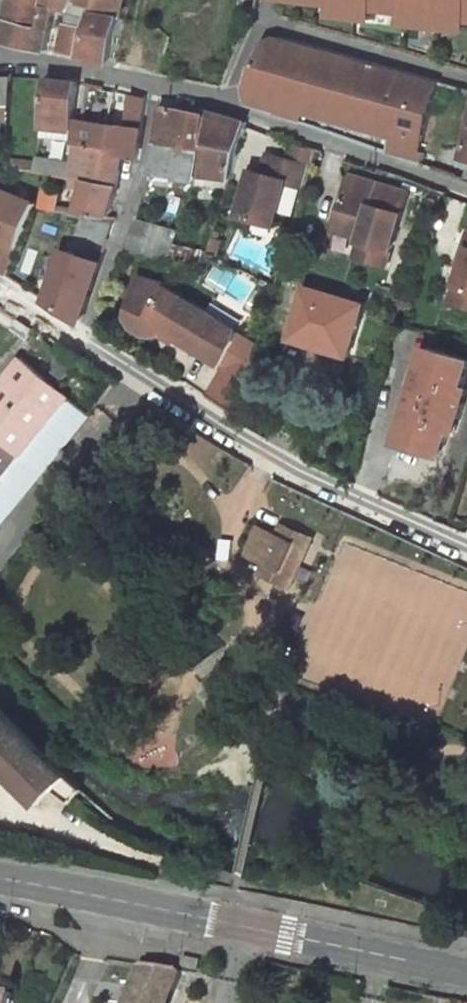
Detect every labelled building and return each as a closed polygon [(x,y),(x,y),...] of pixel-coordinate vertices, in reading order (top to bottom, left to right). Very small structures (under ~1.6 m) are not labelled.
[(24,0),(11,0),(6,18),(1,42),(47,51),(51,30),(38,26),(43,4),(24,0)] [(43,4),(38,26),(51,30),(56,8),(70,10),(75,1),(80,3),(99,8),(101,0),(44,0),(43,4)] [(127,0),(101,0),(99,8),(98,15),(123,20),(127,0)] [(466,17),(466,0),(313,0),(466,17)] [(80,3),(75,1),(70,10),(67,24),(92,28),(96,14),(98,15),(99,8),(80,3)] [(92,28),(85,57),(113,64),(123,20),(98,15),(96,14),(92,28)] [(92,28),(67,24),(60,53),(85,57),(92,28)] [(280,37),(267,43),(248,87),(248,104),(423,165),(427,153),(421,152),(439,81),(280,37)] [(14,76),(0,77),(0,121),(10,121),(14,76)] [(73,130),(78,82),(48,79),(42,127),(72,130),(73,130)] [(96,98),(99,85),(88,83),(87,96),(96,98)] [(143,129),(146,101),(146,96),(122,91),(121,99),(132,102),(128,127),(143,129)] [(158,144),(203,153),(208,115),(164,107),(158,144)] [(229,188),(247,122),(209,111),(208,115),(203,153),(202,165),(200,175),(197,183),(197,184),(229,188)] [(84,122),(79,121),(78,131),(77,144),(123,149),(122,156),(123,156),(138,159),(143,129),(128,127),(84,122)] [(72,130),(42,127),(41,137),(71,140),(72,130)] [(318,148),(295,140),(290,160),(312,166),(318,148)] [(123,149),(77,144),(75,165),(73,177),(119,187),(123,156),(122,156),(123,149)] [(203,153),(158,144),(153,169),(176,172),(200,175),(202,165),(203,153)] [(253,171),(240,216),(275,226),(288,182),(306,187),(312,166),(290,160),(268,154),(263,173),(253,171)] [(37,171),(38,160),(8,157),(7,167),(37,171)] [(75,165),(38,158),(38,160),(37,171),(73,177),(75,165)] [(200,175),(176,172),(175,180),(197,183),(200,175)] [(409,193),(352,175),(338,223),(364,231),(362,238),(356,257),(387,267),(409,193)] [(119,187),(73,177),(73,185),(85,187),(78,215),(116,219),(117,217),(110,215),(119,187)] [(0,246),(0,271),(8,276),(19,247),(37,204),(0,189),(0,240),(2,241),(0,246)] [(45,191),(42,209),(57,211),(60,193),(45,191)] [(364,231),(338,223),(335,230),(362,238),(364,231)] [(199,250),(175,244),(171,258),(196,263),(199,250)] [(109,262),(67,250),(46,302),(86,326),(109,262)] [(209,252),(199,250),(196,263),(205,265),(209,252)] [(449,303),(466,309),(466,254),(449,303)] [(364,305),(308,288),(293,338),(350,356),(364,305)] [(207,311),(169,289),(150,320),(199,350),(196,356),(220,371),(239,339),(216,325),(203,317),(207,311)] [(219,319),(207,311),(203,317),(216,325),(219,319)] [(36,328),(20,318),(13,329),(29,339),(36,328)] [(199,350),(150,320),(146,326),(196,356),(199,350)] [(428,348),(399,443),(443,457),(451,428),(455,416),(461,418),(465,403),(460,401),(463,389),(466,376),(466,359),(428,348)] [(0,382),(0,440),(1,441),(18,456),(35,471),(40,476),(91,413),(69,397),(21,357),(0,382)] [(461,418),(455,416),(451,428),(457,430),(461,418)] [(40,476),(35,471),(18,456),(1,441),(0,440),(0,525),(40,476)] [(278,535),(260,527),(247,555),(266,563),(283,571),(288,559),(301,565),(313,538),(283,525),(278,535)] [(283,571),(266,563),(261,574),(291,587),(301,565),(288,559),(283,571)] [(0,708),(0,765),(38,805),(53,790),(67,777),(0,708)] [(67,777),(53,790),(70,802),(82,789),(67,777)] [(199,971),(201,961),(185,957),(183,968),(199,971)] [(182,970),(146,965),(131,1002),(170,1002),(182,970)] [(15,995),(0,992),(0,1002),(13,1002),(15,995)]
